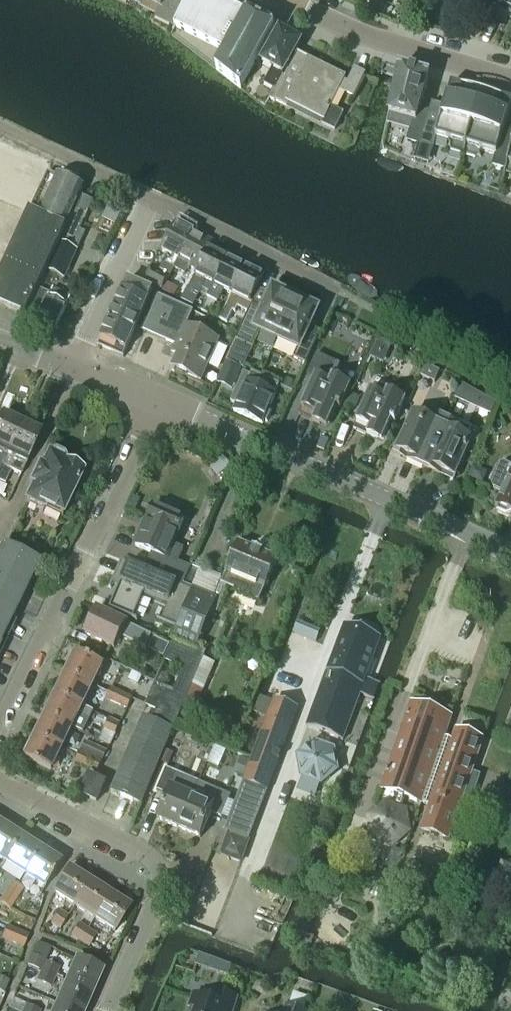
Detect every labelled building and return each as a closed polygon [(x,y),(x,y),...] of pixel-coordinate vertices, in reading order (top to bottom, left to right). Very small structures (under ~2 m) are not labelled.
[(141,6),(144,0),(160,8),(159,10),(160,11),(156,19),(174,28),(187,0),(129,0),(141,6)] [(275,28),(218,0),(188,0),(174,28),(225,52),(215,69),(241,89),(275,28)] [(494,12),(496,13),(497,17),(504,19),(507,18),(510,20),(510,0),(500,0),(494,12)] [(280,30),(262,63),(273,69),(264,86),(274,91),(301,42),(293,37),(292,35),(285,31),(283,32),(280,30)] [(286,78),(274,102),(334,132),(343,113),(331,107),(338,92),(353,99),(366,73),(355,68),(347,83),(344,81),(346,77),(297,53),(285,78),(286,78)] [(407,142),(420,146),(429,114),(420,111),(429,77),(400,69),(387,126),(410,131),(407,142)] [(453,147),(465,151),(475,116),(463,113),(459,95),(461,87),(451,84),(445,107),(432,104),(429,114),(420,146),(434,150),(437,138),(449,142),(450,148),(453,147)] [(510,109),(510,102),(503,99),(501,107),(488,120),(475,116),(465,151),(477,154),(479,157),(484,152),(496,156),(492,167),(506,171),(510,156),(510,127),(506,125),(510,109)] [(0,179),(0,186),(14,192),(26,165),(21,162),(19,168),(7,163),(0,179)] [(26,165),(14,192),(31,199),(41,177),(29,172),(31,167),(26,165)] [(38,290),(47,272),(67,228),(65,227),(80,195),(83,189),(47,174),(0,277),(0,307),(26,318),(38,290)] [(64,279),(77,250),(85,233),(79,230),(93,201),(80,195),(65,227),(67,228),(47,272),(64,279)] [(16,215),(11,226),(18,229),(23,218),(16,215)] [(174,269),(194,233),(176,223),(161,252),(168,255),(163,263),(174,269)] [(0,240),(0,243),(6,246),(11,235),(4,231),(0,240)] [(196,272),(212,243),(194,233),(174,269),(185,275),(189,268),(196,272)] [(187,289),(181,301),(189,305),(193,307),(198,298),(193,296),(194,294),(199,296),(202,290),(210,294),(227,260),(208,251),(195,278),(194,278),(189,289),(187,289)] [(201,312),(208,315),(214,303),(217,305),(224,291),(232,295),(245,269),(227,260),(210,294),(201,312)] [(220,320),(224,322),(227,324),(233,312),(235,313),(237,309),(247,314),(248,314),(251,307),(252,307),(253,305),(251,304),(263,278),(245,269),(232,295),(220,320)] [(162,291),(168,280),(151,270),(145,281),(162,291)] [(144,333),(159,298),(151,294),(153,292),(128,281),(99,347),(123,358),(136,329),(144,333)] [(173,297),(177,291),(167,285),(164,291),(173,297)] [(247,314),(235,341),(237,342),(251,349),(259,331),(277,339),(294,302),(287,299),(289,295),(277,289),(275,292),(273,291),(263,312),(252,307),(251,307),(248,314),(247,314)] [(71,298),(53,290),(50,296),(38,290),(26,318),(38,323),(36,327),(54,335),(71,298)] [(201,382),(218,342),(187,328),(193,313),(159,298),(144,333),(176,347),(174,352),(179,354),(172,369),(201,382)] [(294,302),(277,339),(297,349),(293,358),(305,364),(316,342),(304,337),(316,313),(314,312),(316,308),(304,303),(302,305),(294,302)] [(237,342),(227,362),(244,369),(253,349),(251,349),(237,342)] [(327,427),(329,423),(336,407),(340,408),(350,386),(334,378),(337,379),(342,368),(339,366),(340,365),(317,355),(308,376),(314,379),(298,414),(320,424),(327,427)] [(441,373),(427,367),(422,378),(435,384),(441,373)] [(246,381),(244,385),(239,383),(230,403),(236,406),(233,411),(262,423),(263,420),(266,422),(271,411),(268,409),(275,394),(279,383),(260,375),(251,371),(251,372),(247,381),(246,381)] [(455,400),(469,406),(475,393),(462,386),(455,400)] [(405,400),(387,392),(384,398),(370,392),(353,429),(382,443),(391,422),(395,424),(405,400)] [(498,402),(487,397),(479,414),(490,419),(498,402)] [(430,421),(414,413),(395,455),(424,468),(447,420),(434,414),(430,421)] [(22,424),(3,415),(0,421),(0,474),(3,468),(1,467),(22,424)] [(453,482),(472,440),(456,432),(459,425),(447,420),(424,468),(453,482)] [(22,424),(1,467),(3,468),(0,474),(0,482),(4,484),(11,471),(21,476),(41,433),(22,424)] [(317,448),(325,452),(329,440),(322,437),(317,448)] [(62,460),(54,456),(49,457),(48,457),(41,471),(38,470),(29,487),(32,489),(25,504),(43,513),(44,510),(61,519),(82,476),(64,468),(66,465),(64,465),(62,460)] [(231,467),(222,456),(209,466),(217,477),(231,467)] [(492,484),(493,490),(504,495),(498,509),(499,512),(506,515),(509,514),(510,515),(510,468),(504,464),(500,467),(492,484)] [(472,467),(467,478),(483,485),(488,473),(472,467)] [(181,586),(189,569),(177,563),(183,550),(173,545),(184,521),(153,507),(135,547),(156,556),(149,572),(181,586)] [(189,569),(181,586),(193,591),(178,628),(173,641),(195,650),(196,648),(211,611),(216,613),(227,588),(238,592),(238,594),(260,603),(278,560),(239,544),(224,581),(201,572),(190,567),(189,569)] [(15,616),(39,565),(2,548),(0,553),(0,651),(8,635),(7,634),(12,623),(15,616)] [(181,586),(149,572),(122,561),(113,584),(120,587),(111,609),(135,619),(143,598),(168,608),(162,622),(178,628),(193,591),(181,586)] [(145,650),(151,637),(127,625),(97,611),(85,636),(115,650),(121,638),(145,650)] [(374,699),(380,683),(366,679),(381,640),(345,627),(307,727),(344,741),(361,694),(374,699)] [(169,646),(154,638),(148,650),(163,658),(169,646)] [(195,650),(173,641),(164,663),(183,670),(174,693),(155,685),(145,708),(157,713),(153,723),(143,718),(112,793),(142,805),(160,762),(165,750),(173,731),(174,731),(207,653),(196,648),(195,650)] [(93,686),(104,664),(77,652),(67,673),(93,686)] [(142,677),(132,672),(128,681),(138,686),(142,677)] [(83,707),(93,686),(67,673),(57,694),(83,707)] [(126,711),(132,699),(111,689),(105,700),(126,711)] [(89,722),(94,713),(83,707),(57,694),(46,715),(73,728),(78,717),(89,722)] [(220,833),(213,852),(221,854),(220,857),(241,865),(258,817),(298,710),(274,702),(251,762),(245,778),(233,808),(225,835),(220,833)] [(445,739),(448,731),(452,720),(411,706),(381,789),(422,803),(445,739)] [(62,749),(73,728),(46,715),(36,737),(62,749)] [(114,737),(120,725),(109,719),(103,731),(114,737)] [(453,742),(445,739),(422,803),(430,806),(421,830),(449,839),(462,803),(469,805),(479,777),(472,774),(483,742),(456,732),(453,742)] [(52,771),(62,749),(36,737),(26,758),(52,771)] [(296,757),(300,780),(322,787),(339,773),(335,750),(314,742),(296,757)] [(97,773),(102,762),(107,753),(86,743),(81,752),(76,762),(97,773)] [(165,750),(160,762),(169,766),(174,754),(165,750)] [(245,778),(251,762),(241,758),(235,774),(245,778)] [(179,830),(193,797),(181,792),(187,779),(166,769),(157,791),(168,796),(158,820),(179,830)] [(96,803),(106,784),(89,776),(80,794),(96,803)] [(199,783),(193,797),(179,830),(201,839),(211,814),(222,819),(231,797),(199,783)] [(20,838),(0,825),(0,826),(0,860),(5,863),(20,838)] [(25,876),(40,851),(20,838),(5,863),(25,876)] [(45,889),(48,884),(60,864),(40,851),(25,876),(45,889)] [(500,863),(491,890),(510,896),(510,867),(500,863)] [(74,907),(89,883),(69,870),(53,894),(74,907)] [(200,881),(187,876),(183,887),(195,892),(200,881)] [(6,893),(16,900),(23,890),(13,883),(6,893)] [(94,920),(109,895),(89,883),(74,907),(94,920)] [(0,903),(10,910),(16,900),(6,893),(0,903)] [(114,933),(130,908),(109,895),(94,920),(114,933)] [(60,930),(68,917),(59,912),(51,925),(60,930)] [(80,943),(87,930),(78,925),(71,937),(80,943)] [(7,928),(2,938),(13,943),(17,932),(7,928)] [(89,948),(96,936),(87,930),(80,943),(89,948)] [(17,932),(13,943),(24,948),(29,937),(17,932)] [(43,961),(31,956),(27,966),(39,971),(43,961)] [(75,960),(64,985),(91,997),(102,972),(75,960)] [(54,978),(59,968),(45,962),(41,972),(54,978)] [(50,987),(54,978),(41,972),(36,981),(50,987)] [(9,983),(0,979),(0,993),(4,995),(9,983)] [(54,1009),(59,1010),(85,1010),(91,997),(64,985),(54,1009)] [(237,999),(216,992),(212,1003),(196,997),(191,1010),(234,1010),(237,999)]
